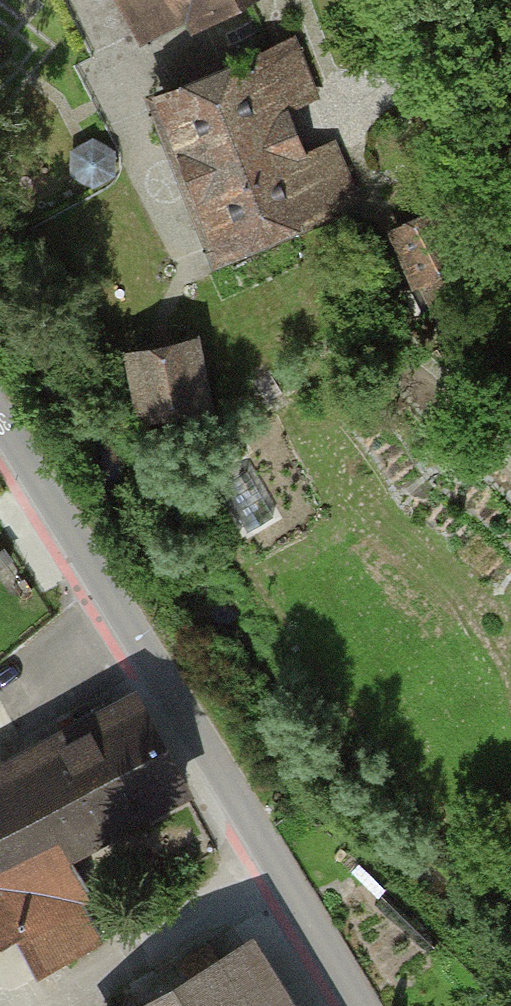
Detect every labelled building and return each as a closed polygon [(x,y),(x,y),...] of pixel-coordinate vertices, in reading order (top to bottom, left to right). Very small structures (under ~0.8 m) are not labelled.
[(138,36),(183,15),(188,27),(245,0),(121,0),(138,36)] [(294,46),(154,96),(215,267),(355,217),(294,46)] [(115,175),(115,150),(93,136),(71,150),(71,177),(93,189),(115,175)] [(466,270),(436,205),(390,225),(420,291),(466,270)] [(200,326),(126,340),(142,416),(215,401),(200,326)] [(165,715),(0,797),(0,992),(5,1002),(115,947),(74,864),(207,799),(165,715)] [(269,938),(156,1005),(310,1005),(269,938)]
